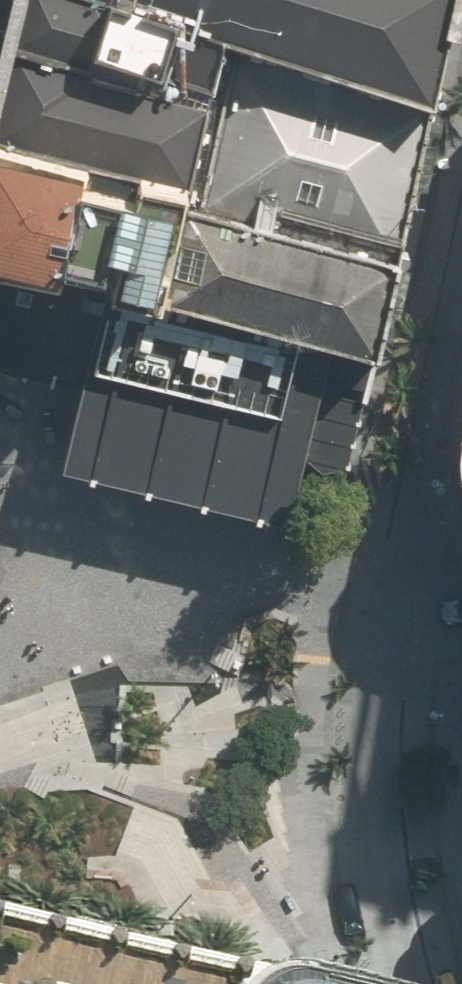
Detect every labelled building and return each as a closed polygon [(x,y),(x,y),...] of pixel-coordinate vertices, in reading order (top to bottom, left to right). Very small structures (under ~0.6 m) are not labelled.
[(10,125),(196,177),(234,41),(424,94),(451,0),(45,0),(10,125)] [(360,342),(387,245),(424,94),(249,42),(214,199),(189,192),(166,293),(360,342)] [(0,128),(0,251),(166,293),(189,192),(185,171),(36,133),(0,128)] [(41,459),(71,466),(306,530),(360,342),(166,293),(0,251),(0,446),(4,448),(18,452),(41,459)] [(293,900),(290,894),(284,897),(290,908),(296,905),(293,900)] [(252,983),(304,983),(285,959),(252,983)]
